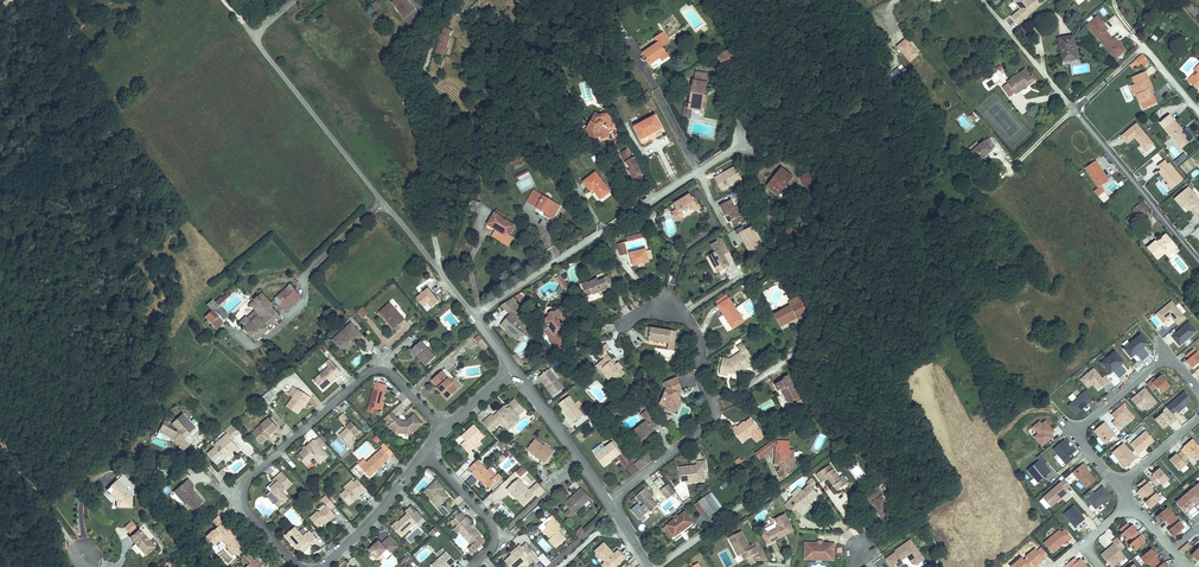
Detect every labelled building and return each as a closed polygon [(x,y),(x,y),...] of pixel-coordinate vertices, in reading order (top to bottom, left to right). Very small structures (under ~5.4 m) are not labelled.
[(392,0),(384,0),(380,3),(392,18),(401,10),(392,0)] [(1023,1),(1022,0),(1014,0),(1013,1),(1018,6),(1019,5),(1021,8),(1020,9),(1012,17),(1018,24),(1021,22),(1021,23),(1027,17),(1026,16),(1046,0),(1025,0),(1023,1)] [(407,17),(401,10),(392,18),(398,25),(407,17)] [(1106,31),(1108,30),(1097,16),(1087,25),(1115,59),(1125,50),(1114,37),(1112,39),(1106,31)] [(445,56),(452,30),(445,29),(443,35),(442,34),(437,54),(445,56)] [(651,35),(653,38),(655,37),(659,41),(665,36),(660,29),(651,35)] [(653,38),(640,49),(651,63),(667,52),(659,41),(655,37),(653,38)] [(906,38),(896,46),(910,62),(919,54),(906,38)] [(1065,62),(1078,61),(1076,38),(1062,40),(1065,62)] [(742,58),(734,46),(720,56),(727,67),(737,61),(742,58)] [(727,67),(720,56),(717,57),(725,69),(727,67)] [(1145,59),(1139,64),(1143,69),(1145,67),(1148,71),(1153,68),(1145,59)] [(737,61),(727,67),(729,71),(739,64),(737,61)] [(1027,70),(1008,82),(1009,83),(1004,87),(1010,97),(1015,93),(1016,95),(1021,91),(1019,88),(1028,82),(1030,86),(1035,83),(1034,82),(1031,77),(1027,70)] [(703,75),(690,73),(686,100),(698,102),(700,93),(702,94),(703,87),(701,87),(703,75)] [(1198,91),(1198,73),(1190,82),(1198,91)] [(587,109),(597,105),(589,81),(579,84),(587,109)] [(1153,81),(1139,86),(1143,96),(1140,97),(1144,107),(1145,107),(1147,112),(1160,107),(1156,97),(1153,98),(1151,93),(1154,92),(1156,91),(1153,81)] [(1019,88),(1021,91),(1030,86),(1028,82),(1019,88)] [(1167,84),(1161,89),(1166,94),(1171,90),(1167,84)] [(1143,96),(1139,86),(1135,88),(1138,98),(1140,97),(1143,96)] [(571,95),(568,97),(571,104),(576,101),(573,94),(571,95)] [(605,121),(609,119),(607,114),(602,111),(598,113),(595,112),(587,128),(593,131),(595,137),(601,135),(603,138),(610,135),(606,124),(603,125),(601,121),(605,120),(605,121)] [(654,111),(633,123),(641,137),(661,125),(654,111)] [(1174,119),(1165,126),(1183,148),(1190,142),(1191,142),(1194,140),(1189,133),(1186,136),(1184,134),(1185,133),(1174,119)] [(1153,144),(1136,124),(1121,136),(1127,143),(1134,137),(1146,151),(1153,144)] [(993,145),(988,140),(970,155),(979,165),(993,153),(989,148),(993,145)] [(641,170),(632,154),(627,157),(631,166),(630,166),(633,173),(641,170)] [(772,156),(761,177),(774,184),(785,163),(772,156)] [(1172,189),(1183,179),(1165,159),(1154,169),(1172,189)] [(1084,175),(1089,172),(1088,170),(1091,168),(1089,163),(1080,168),(1084,175)] [(1091,168),(1088,170),(1089,172),(1100,191),(1110,184),(1098,164),(1091,168)] [(527,170),(516,174),(518,179),(529,175),(527,170)] [(608,189),(594,171),(582,179),(590,189),(591,187),(599,197),(608,189)] [(799,175),(803,187),(813,183),(808,171),(799,175)] [(719,182),(709,187),(715,198),(725,192),(719,182)] [(1114,183),(1100,191),(1103,196),(1117,188),(1114,183)] [(1198,214),(1198,200),(1188,187),(1174,199),(1183,209),(1186,207),(1189,210),(1192,208),(1198,215),(1198,214)] [(688,189),(672,199),(675,204),(681,212),(692,205),(694,204),(692,201),(694,199),(688,189)] [(559,205),(538,193),(532,204),(547,213),(545,215),(551,219),(559,205)] [(730,193),(718,199),(727,216),(730,214),(738,210),(734,201),(730,193)] [(470,197),(465,209),(475,213),(480,201),(470,197)] [(738,210),(730,214),(732,218),(742,213),(736,200),(734,201),(738,210)] [(1141,203),(1134,210),(1142,220),(1149,213),(1141,203)] [(681,212),(675,204),(670,207),(676,217),(682,214),(681,212)] [(494,229),(490,235),(506,245),(511,237),(507,235),(513,225),(500,217),(502,214),(495,209),(486,224),(491,227),(493,224),(496,226),(494,229)] [(1125,220),(1131,226),(1137,221),(1131,214),(1125,220)] [(741,216),(731,222),(733,225),(743,220),(741,216)] [(738,233),(749,255),(763,248),(752,226),(738,233)] [(624,233),(625,238),(644,233),(642,228),(624,233)] [(1159,238),(1149,247),(1158,259),(1169,251),(1179,243),(1171,232),(1161,240),(1159,238)] [(723,251),(727,248),(720,235),(717,234),(715,238),(710,240),(714,247),(708,250),(713,258),(716,260),(719,266),(722,264),(724,263),(723,261),(726,259),(723,251)] [(623,238),(616,240),(620,252),(626,250),(623,238)] [(1181,245),(1179,243),(1169,251),(1171,253),(1181,245)] [(645,247),(644,245),(629,249),(632,262),(648,257),(648,255),(645,247)] [(724,263),(722,264),(723,266),(729,263),(727,258),(731,256),(727,248),(723,251),(726,259),(723,261),(724,263)] [(713,258),(708,250),(706,251),(716,268),(719,266),(716,260),(713,258)] [(566,285),(557,272),(555,274),(559,280),(557,281),(562,288),(566,285)] [(596,275),(586,279),(591,292),(597,290),(597,289),(601,287),(602,291),(609,288),(608,287),(613,284),(607,272),(602,274),(602,275),(597,277),(596,275)] [(269,299),(267,300),(279,314),(300,297),(288,283),(269,299)] [(228,320),(225,316),(234,308),(221,293),(227,287),(225,285),(216,293),(219,295),(213,300),(208,294),(202,298),(207,305),(200,312),(206,319),(204,322),(208,326),(218,317),(223,324),(228,320)] [(240,303),(227,287),(221,293),(234,308),(240,303)] [(245,311),(237,317),(253,336),(279,314),(267,300),(269,299),(261,289),(248,300),(257,311),(253,315),(250,310),(247,313),(245,311)] [(432,308),(439,302),(428,289),(416,298),(423,307),(428,303),(432,308)] [(787,298),(790,303),(800,297),(797,292),(787,298)] [(715,302),(718,305),(729,298),(727,294),(715,302)] [(508,295),(506,297),(500,305),(508,312),(498,323),(503,327),(507,327),(513,332),(514,337),(518,337),(527,328),(515,318),(521,312),(508,295)] [(773,311),(781,324),(796,314),(797,315),(807,309),(800,297),(790,303),(789,302),(773,311)] [(729,298),(718,305),(729,323),(741,315),(736,308),(742,304),(739,300),(733,304),(729,298)] [(390,301),(380,310),(394,327),(408,315),(400,307),(397,309),(390,301)] [(1156,314),(1163,322),(1170,316),(1178,326),(1186,319),(1172,302),(1156,314)] [(370,311),(364,304),(360,308),(365,315),(370,311)] [(549,327),(543,332),(552,344),(561,338),(555,330),(560,326),(558,323),(559,321),(561,320),(562,319),(562,317),(563,316),(562,315),(562,314),(561,314),(561,313),(560,313),(560,312),(560,311),(560,310),(559,309),(558,308),(557,308),(555,308),(554,309),(553,310),(552,310),(550,310),(549,310),(548,311),(547,312),(548,315),(547,315),(546,316),(544,316),(543,317),(542,318),(542,319),(542,320),(542,322),(543,323),(544,323),(545,324),(547,325),(549,327)] [(741,315),(729,323),(731,326),(743,318),(741,315)] [(1150,319),(1156,326),(1160,323),(1155,315),(1150,319)] [(352,320),(337,333),(346,344),(352,338),(356,335),(359,339),(365,334),(352,320)] [(1172,337),(1179,346),(1196,332),(1189,323),(1172,337)] [(676,328),(645,324),(644,335),(648,335),(648,338),(668,341),(669,336),(675,336),(676,328)] [(507,327),(503,327),(506,335),(514,337),(513,332),(507,327)] [(480,336),(477,332),(472,337),(476,341),(480,336)] [(346,344),(337,333),(332,337),(339,345),(341,343),(343,346),(346,344)] [(1124,349),(1131,358),(1136,354),(1142,361),(1149,355),(1143,348),(1148,344),(1141,335),(1124,349)] [(423,337),(412,347),(427,363),(438,353),(423,337)] [(352,338),(346,344),(349,348),(356,342),(352,338)] [(561,338),(552,344),(558,352),(567,345),(561,338)] [(721,357),(718,369),(726,371),(726,367),(730,367),(733,371),(734,373),(748,364),(743,355),(748,352),(741,340),(735,344),(738,350),(729,356),(725,358),(721,357)] [(603,342),(593,350),(597,355),(604,350),(607,347),(603,342)] [(1186,361),(1193,369),(1198,363),(1198,355),(1194,349),(1186,356),(1189,359),(1186,361)] [(604,350),(597,355),(600,359),(606,353),(604,350)] [(1127,372),(1121,365),(1124,363),(1115,352),(1101,363),(1110,374),(1113,371),(1119,378),(1127,372)] [(517,353),(513,355),(517,366),(522,364),(517,353)] [(605,370),(602,372),(607,378),(611,374),(615,378),(623,370),(619,366),(620,365),(615,360),(614,361),(612,363),(608,359),(610,357),(606,353),(599,360),(602,364),(601,366),(605,370)] [(327,363),(312,375),(322,387),(337,375),(336,374),(342,369),(330,356),(325,360),(327,363)] [(594,364),(602,372),(605,370),(601,366),(602,364),(599,360),(594,364)] [(439,384),(442,387),(440,389),(444,393),(450,388),(453,392),(458,388),(452,381),(448,376),(449,375),(442,367),(433,376),(439,384)] [(562,387),(548,368),(540,374),(543,377),(540,379),(552,395),(562,387)] [(1102,379),(1094,369),(1081,380),(1087,388),(1092,383),(1098,390),(1106,384),(1107,385),(1111,382),(1105,376),(1102,379)] [(797,393),(785,371),(771,379),(775,386),(779,384),(781,388),(780,388),(785,399),(787,398),(788,400),(792,398),(791,396),(797,393)] [(457,376),(452,381),(458,388),(463,384),(457,376)] [(665,387),(661,397),(665,405),(669,406),(677,404),(679,399),(679,398),(677,395),(682,389),(677,376),(663,381),(665,387)] [(1162,376),(1159,378),(1156,380),(1155,379),(1154,378),(1150,381),(1155,387),(1161,394),(1170,386),(1162,376)] [(375,384),(373,383),(368,401),(377,404),(381,405),(383,397),(385,398),(387,388),(386,387),(388,380),(376,377),(375,384)] [(1155,387),(1150,381),(1147,385),(1152,390),(1155,387)] [(312,394),(298,385),(286,402),(297,410),(301,404),(307,397),(309,399),(312,394)] [(269,387),(258,397),(263,401),(266,399),(267,400),(274,393),(269,387)] [(450,388),(444,393),(448,397),(453,392),(450,388)] [(1136,405),(1139,408),(1143,404),(1146,407),(1148,410),(1157,403),(1145,389),(1132,399),(1136,405)] [(1075,415),(1093,401),(1085,391),(1067,406),(1075,415)] [(1170,404),(1177,412),(1179,410),(1180,411),(1192,401),(1184,392),(1170,404)] [(502,402),(491,412),(498,419),(503,415),(506,419),(510,416),(513,420),(519,415),(516,411),(523,405),(513,394),(505,400),(508,404),(506,407),(502,402)] [(582,415),(568,395),(558,403),(569,418),(572,416),(575,420),(582,415)] [(769,399),(758,406),(762,412),(773,405),(769,399)] [(1134,418),(1123,405),(1111,415),(1115,420),(1112,423),(1118,431),(1122,428),(1119,424),(1125,418),(1129,423),(1134,418)] [(337,429),(344,437),(357,425),(350,417),(349,418),(346,415),(347,413),(342,407),(335,414),(343,423),(337,429)] [(814,407),(810,409),(816,420),(820,418),(814,407)] [(1177,420),(1166,407),(1162,411),(1163,413),(1155,420),(1163,429),(1169,424),(1171,422),(1172,424),(1177,420)] [(190,427),(196,422),(184,408),(173,417),(179,423),(178,425),(175,425),(169,421),(171,417),(165,414),(160,426),(175,433),(185,445),(191,439),(186,434),(182,430),(188,425),(190,427)] [(390,408),(383,414),(388,420),(387,422),(395,430),(404,430),(404,426),(414,427),(422,420),(412,409),(404,415),(400,416),(396,412),(394,413),(390,408)] [(639,413),(642,417),(648,413),(645,408),(639,413)] [(662,410),(658,413),(665,422),(668,420),(670,415),(664,413),(662,410)] [(488,411),(480,418),(488,427),(497,420),(488,411)] [(257,428),(252,432),(259,440),(277,425),(267,412),(253,424),(257,428)] [(644,419),(629,430),(637,440),(643,436),(644,437),(647,435),(646,434),(652,429),(651,427),(656,424),(648,413),(642,417),(644,419)] [(599,418),(596,415),(589,420),(592,424),(599,418)] [(736,426),(732,429),(743,442),(751,435),(754,438),(761,432),(750,419),(745,423),(743,425),(742,423),(737,427),(736,426)] [(1043,423),(1040,419),(1032,425),(1038,432),(1033,435),(1042,446),(1055,437),(1052,434),(1056,431),(1047,420),(1043,423)] [(473,420),(459,433),(463,437),(459,441),(466,449),(471,445),(467,440),(475,433),(478,436),(483,432),(473,420)] [(182,430),(186,434),(198,424),(196,422),(190,427),(188,425),(182,430)] [(1104,422),(1094,431),(1105,444),(1115,435),(1110,429),(1109,430),(1107,428),(1108,427),(1104,422)] [(233,423),(227,429),(234,437),(240,431),(233,423)] [(257,428),(253,424),(249,428),(252,432),(257,428)] [(1170,426),(1161,431),(1161,430),(1159,431),(1163,440),(1174,434),(1170,426)] [(1137,436),(1145,430),(1142,427),(1134,433),(1137,436)] [(227,429),(212,441),(213,443),(207,448),(217,459),(223,454),(224,456),(234,448),(231,444),(234,441),(231,438),(234,437),(227,429)] [(1138,454),(1154,441),(1146,431),(1130,445),(1138,454)] [(328,444),(317,432),(314,435),(312,435),(308,439),(309,441),(307,443),(304,440),(300,443),(302,447),(297,452),(304,459),(311,453),(316,449),(323,457),(328,452),(320,444),(323,442),(326,445),(328,444)] [(761,432),(754,438),(757,442),(764,437),(761,432)] [(467,440),(471,445),(479,438),(478,436),(475,433),(467,440)] [(500,435),(494,441),(499,447),(507,441),(500,435)] [(533,436),(526,446),(544,460),(554,447),(550,445),(548,448),(540,442),(533,436)] [(600,443),(590,450),(593,454),(599,463),(609,456),(611,458),(619,453),(622,450),(614,438),(610,441),(603,447),(600,443)] [(542,439),(540,442),(548,448),(550,445),(542,439)] [(1180,451),(1181,452),(1188,459),(1192,456),(1195,461),(1198,457),(1198,447),(1192,439),(1183,447),(1184,448),(1180,451)] [(384,440),(381,442),(388,450),(391,448),(384,440)] [(771,446),(767,440),(750,452),(755,458),(771,446)] [(1066,465),(1074,458),(1072,455),(1074,452),(1064,440),(1053,449),(1066,465)] [(239,447),(234,441),(231,444),(234,448),(236,450),(239,447)] [(388,450),(381,442),(365,457),(359,462),(368,472),(386,456),(384,454),(388,450)] [(773,449),(772,449),(772,464),(777,464),(777,468),(774,470),(778,475),(790,466),(790,458),(785,458),(785,449),(784,449),(784,442),(773,442),(773,449)] [(1123,444),(1112,453),(1119,461),(1125,468),(1136,459),(1123,444)] [(1177,454),(1170,460),(1179,471),(1180,470),(1186,465),(1184,463),(1188,459),(1181,452),(1177,455),(1177,454)] [(311,453),(304,459),(306,462),(313,456),(311,453)] [(646,453),(636,461),(641,467),(652,460),(646,453)] [(1048,460),(1041,453),(1036,456),(1039,459),(1027,468),(1038,482),(1051,471),(1044,463),(1048,460)] [(1119,461),(1112,453),(1109,456),(1116,464),(1119,461)] [(609,456),(599,463),(601,465),(611,458),(609,456)] [(486,467),(476,457),(468,464),(471,467),(470,469),(475,474),(477,473),(480,477),(485,482),(486,480),(489,484),(500,474),(497,470),(496,471),(492,474),(486,467)] [(632,463),(638,471),(641,467),(636,461),(632,463)] [(1089,466),(1085,461),(1072,471),(1087,489),(1098,479),(1087,467),(1089,466)] [(690,470),(689,467),(675,470),(678,486),(683,485),(689,484),(689,487),(697,485),(697,483),(702,482),(701,474),(704,474),(702,462),(693,464),(693,467),(694,469),(690,470)] [(489,464),(486,467),(492,474),(496,471),(489,464)] [(840,481),(828,464),(814,474),(820,483),(826,479),(826,480),(827,479),(832,486),(836,491),(840,488),(837,483),(840,481)] [(1186,465),(1180,470),(1183,473),(1189,469),(1186,465)] [(521,478),(526,472),(521,466),(515,472),(521,478)] [(223,478),(227,474),(221,469),(218,472),(223,478)] [(291,481),(281,469),(272,477),(273,479),(275,481),(270,484),(272,487),(269,489),(279,501),(286,495),(280,488),(283,486),(284,487),(291,481)] [(1153,475),(1149,479),(1156,486),(1160,483),(1162,485),(1168,481),(1169,479),(1160,469),(1153,474),(1153,475)] [(366,486),(355,474),(352,477),(343,485),(338,490),(347,499),(360,487),(363,490),(366,486)] [(341,482),(343,485),(352,477),(350,475),(341,482)] [(516,475),(503,487),(506,491),(509,488),(517,497),(522,502),(523,501),(532,492),(516,475)] [(434,476),(424,484),(432,493),(429,496),(439,507),(442,504),(440,501),(449,493),(441,485),(442,483),(434,476)] [(132,492),(119,477),(107,488),(122,506),(122,508),(136,504),(132,492)] [(786,501),(793,509),(799,503),(803,507),(816,493),(810,488),(815,483),(810,477),(805,483),(806,484),(800,490),(797,487),(789,494),(791,496),(786,501)] [(195,486),(188,478),(175,489),(186,502),(188,500),(195,508),(205,500),(194,487),(195,486)] [(1071,485),(1064,478),(1043,496),(1051,506),(1069,491),(1067,489),(1071,485)] [(265,485),(269,489),(272,487),(270,484),(275,481),(273,479),(265,485)] [(658,488),(665,486),(663,479),(656,481),(658,488)] [(1145,496),(1152,490),(1144,480),(1138,485),(1141,489),(1138,491),(1138,494),(1142,499),(1145,496)] [(529,488),(531,489),(538,483),(536,481),(529,488)] [(1168,481),(1162,485),(1165,489),(1170,484),(1168,481)] [(531,489),(537,496),(544,489),(538,483),(531,489)] [(563,511),(568,517),(591,496),(580,483),(576,487),(579,490),(573,496),(570,493),(563,500),(568,506),(563,511)] [(1187,512),(1193,519),(1198,513),(1198,512),(1194,506),(1198,503),(1198,504),(1198,483),(1193,488),(1194,488),(1191,490),(1182,497),(1183,497),(1181,499),(1180,499),(1176,503),(1185,514),(1187,512)] [(432,493),(424,484),(421,487),(429,496),(432,493)] [(576,487),(570,493),(573,496),(579,490),(576,487)] [(1111,496),(1103,487),(1097,491),(1098,493),(1096,495),(1091,490),(1084,496),(1096,509),(1111,496)] [(509,488),(506,491),(514,499),(517,497),(509,488)] [(277,503),(279,501),(269,489),(267,492),(277,503)] [(882,490),(867,500),(870,506),(872,504),(878,513),(876,515),(881,521),(892,513),(888,508),(890,506),(884,496),(886,495),(882,490)] [(1145,503),(1151,509),(1161,500),(1156,493),(1156,494),(1152,490),(1145,496),(1148,500),(1145,503)] [(317,509),(315,507),(308,514),(315,523),(323,516),(326,519),(334,512),(329,506),(334,502),(324,491),(318,496),(325,503),(317,509)] [(709,491),(706,493),(717,508),(720,506),(709,491)] [(641,492),(633,499),(640,508),(643,511),(639,514),(642,518),(653,509),(648,504),(647,505),(645,503),(647,502),(650,499),(646,495),(645,496),(641,492)] [(670,492),(662,498),(667,503),(674,498),(670,492)] [(706,493),(696,501),(703,509),(707,515),(717,508),(706,493)] [(674,498),(667,503),(669,506),(677,500),(674,498)] [(398,514),(393,518),(404,530),(415,520),(411,516),(418,509),(411,501),(403,508),(405,510),(399,516),(398,514)] [(703,509),(696,501),(693,503),(699,512),(703,509)] [(793,509),(786,501),(783,504),(791,512),(793,509)] [(799,503),(793,509),(797,513),(803,507),(799,503)] [(461,526),(458,528),(470,541),(467,544),(472,549),(484,538),(479,533),(480,532),(468,519),(470,517),(460,506),(450,514),(455,519),(461,526)] [(1064,514),(1075,528),(1085,519),(1073,506),(1064,514)] [(1167,507),(1156,517),(1162,523),(1166,520),(1172,528),(1168,531),(1174,537),(1185,528),(1167,507)] [(422,514),(418,509),(411,516),(415,520),(422,514)] [(549,535),(547,537),(556,547),(566,537),(559,530),(561,528),(557,524),(561,521),(551,510),(546,514),(548,516),(543,521),(546,524),(542,527),(549,535)] [(661,527),(669,538),(690,522),(682,511),(676,516),(675,514),(670,517),(672,519),(661,527)] [(217,523),(222,519),(217,513),(212,517),(217,523)] [(770,542),(778,538),(777,536),(783,533),(783,532),(783,531),(783,530),(784,529),(790,526),(783,513),(777,516),(781,524),(769,530),(771,535),(767,536),(770,542)] [(892,513),(881,521),(883,524),(894,517),(892,513)] [(217,523),(206,533),(213,541),(210,544),(226,562),(236,553),(233,550),(241,543),(234,535),(235,534),(222,519),(217,523)] [(461,526),(455,519),(449,524),(456,531),(458,528),(461,526)] [(294,521),(284,530),(297,544),(306,537),(309,540),(315,535),(307,526),(302,530),(294,521)] [(1123,533),(1121,535),(1126,541),(1131,537),(1134,541),(1129,545),(1135,551),(1145,542),(1144,540),(1140,536),(1141,535),(1138,531),(1137,532),(1135,530),(1132,526),(1130,527),(1127,523),(1120,529),(1123,533)] [(777,536),(778,538),(792,531),(790,526),(784,529),(783,530),(783,531),(783,532),(783,533),(777,536)] [(434,527),(428,534),(432,537),(438,531),(434,527)] [(575,531),(578,536),(585,532),(582,527),(575,531)] [(153,544),(138,528),(129,536),(134,541),(131,544),(141,555),(153,544)] [(1059,531),(1044,543),(1052,553),(1067,540),(1068,541),(1073,537),(1066,529),(1061,533),(1059,531)] [(740,532),(726,538),(736,557),(739,555),(742,561),(757,553),(754,547),(753,548),(749,550),(747,546),(740,532)] [(377,536),(366,545),(375,555),(385,545),(388,549),(395,542),(386,533),(380,539),(377,536)] [(306,537),(297,544),(301,548),(309,540),(306,537)] [(1111,566),(1114,566),(1119,563),(1125,557),(1120,551),(1125,547),(1117,538),(1112,542),(1114,544),(1101,555),(1111,566)] [(508,549),(510,552),(522,542),(519,539),(508,549)] [(512,566),(516,566),(531,553),(533,556),(538,551),(529,540),(523,545),(522,542),(510,552),(504,558),(512,566)] [(885,563),(888,566),(895,566),(900,563),(899,561),(903,558),(908,565),(913,565),(917,563),(917,560),(919,558),(907,541),(892,552),(893,553),(888,556),(889,559),(885,563)] [(614,553),(603,542),(593,551),(603,562),(600,565),(602,566),(616,566),(626,558),(618,549),(614,553)] [(807,558),(807,543),(803,543),(802,561),(832,562),(832,560),(807,558)] [(816,544),(807,543),(807,558),(832,560),(833,545),(821,544),(816,544)] [(431,561),(436,566),(446,566),(443,564),(450,558),(452,561),(456,558),(446,547),(431,561)] [(239,554),(246,563),(253,557),(246,549),(239,554)] [(1152,549),(1141,558),(1146,565),(1148,563),(1151,566),(1167,566),(1163,563),(1163,564),(1156,556),(1157,556),(1153,551),(1152,549)] [(401,556),(403,559),(410,552),(408,550),(401,556)] [(260,565),(260,564),(254,556),(253,557),(246,563),(244,565),(246,566),(261,566),(260,565)] [(1125,557),(1119,563),(1121,566),(1128,560),(1125,557)] [(446,566),(452,561),(450,558),(443,564),(446,566)] [(1080,559),(1077,561),(1075,558),(1066,565),(1067,566),(1087,566),(1080,559)]
